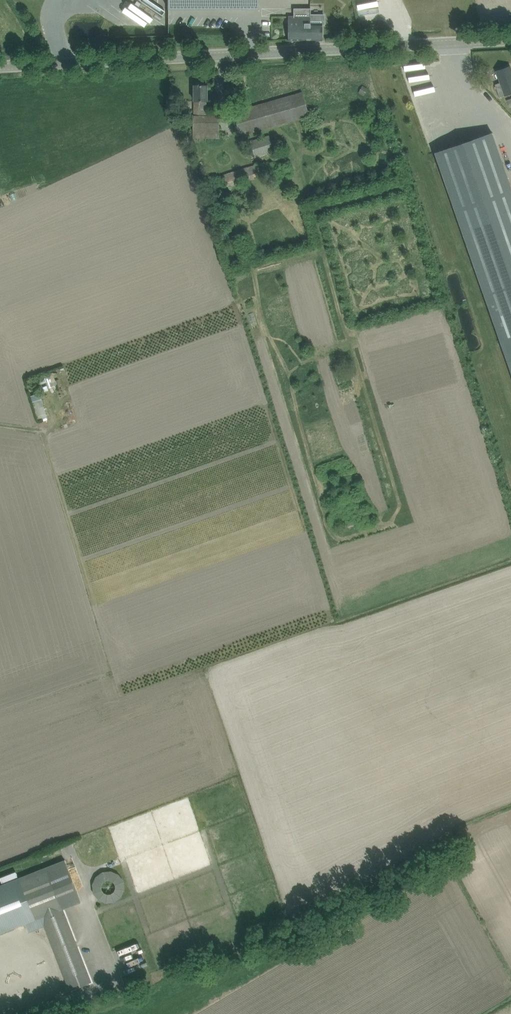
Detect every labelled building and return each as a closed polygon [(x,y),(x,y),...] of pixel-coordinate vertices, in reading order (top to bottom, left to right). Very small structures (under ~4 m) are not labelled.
[(168,8),(259,8),(259,0),(168,0),(168,8)] [(326,25),(325,14),(310,14),(310,8),(294,8),(294,16),(289,16),(289,30),(289,40),(322,40),(322,30),(322,25),(326,25)] [(498,92),(499,95),(504,93),(505,95),(510,93),(510,68),(510,66),(496,71),(501,85),(496,87),(498,92)] [(193,115),(193,129),(219,130),(219,116),(207,115),(207,110),(207,101),(207,85),(194,84),(194,94),(195,115),(193,115)] [(368,89),(362,85),(358,93),(364,96),(368,89)] [(303,93),(238,110),(243,130),(308,113),(303,93)] [(499,339),(510,335),(510,190),(490,130),(434,150),(499,339)] [(269,136),(249,141),(254,158),(274,152),(269,136)] [(250,166),(223,175),(227,188),(254,179),(253,177),(250,166)] [(34,400),(39,419),(47,416),(42,398),(34,400)] [(0,885),(0,934),(26,924),(30,922),(34,930),(44,926),(69,990),(78,987),(83,985),(92,981),(77,946),(75,941),(62,909),(64,908),(81,902),(64,860),(46,867),(0,885)] [(122,870),(93,872),(95,901),(123,899),(122,870)]
